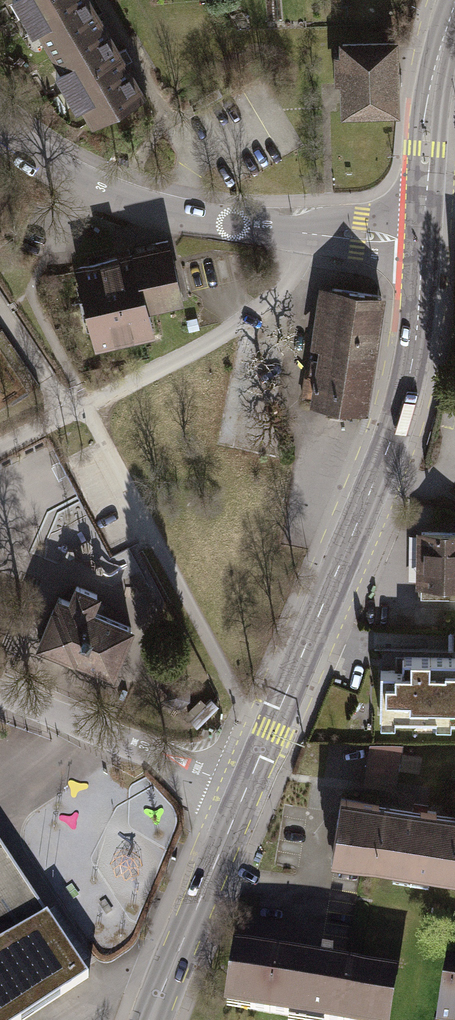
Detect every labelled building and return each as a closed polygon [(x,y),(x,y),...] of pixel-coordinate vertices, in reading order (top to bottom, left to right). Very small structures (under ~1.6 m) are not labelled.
[(86,0),(19,0),(50,54),(100,25),(86,0)] [(149,107),(100,25),(50,54),(98,136),(149,107)] [(396,112),(395,43),(342,44),(343,57),(335,57),(336,82),(343,82),(344,113),(396,112)] [(185,303),(171,247),(132,256),(146,312),(185,303)] [(146,312),(132,256),(78,270),(97,346),(151,332),(146,312)] [(385,295),(318,285),(309,347),(317,348),(309,403),(367,412),(385,295)] [(416,529),(415,586),(454,587),(454,530),(416,529)] [(66,600),(55,596),(35,645),(112,675),(132,627),(90,610),(96,593),(73,583),(66,600)] [(377,708),(397,708),(397,715),(454,716),(454,659),(399,658),(398,674),(378,673),(377,708)] [(363,784),(395,789),(402,744),(369,743),(363,784)] [(340,790),(330,857),(454,876),(454,808),(340,790)] [(87,977),(79,964),(89,958),(53,905),(43,911),(0,847),(0,1019),(23,1019),(87,977)] [(231,945),(222,1007),(302,1019),(390,1019),(398,970),(231,945)] [(446,960),(437,1019),(454,1019),(454,961),(446,960)]
